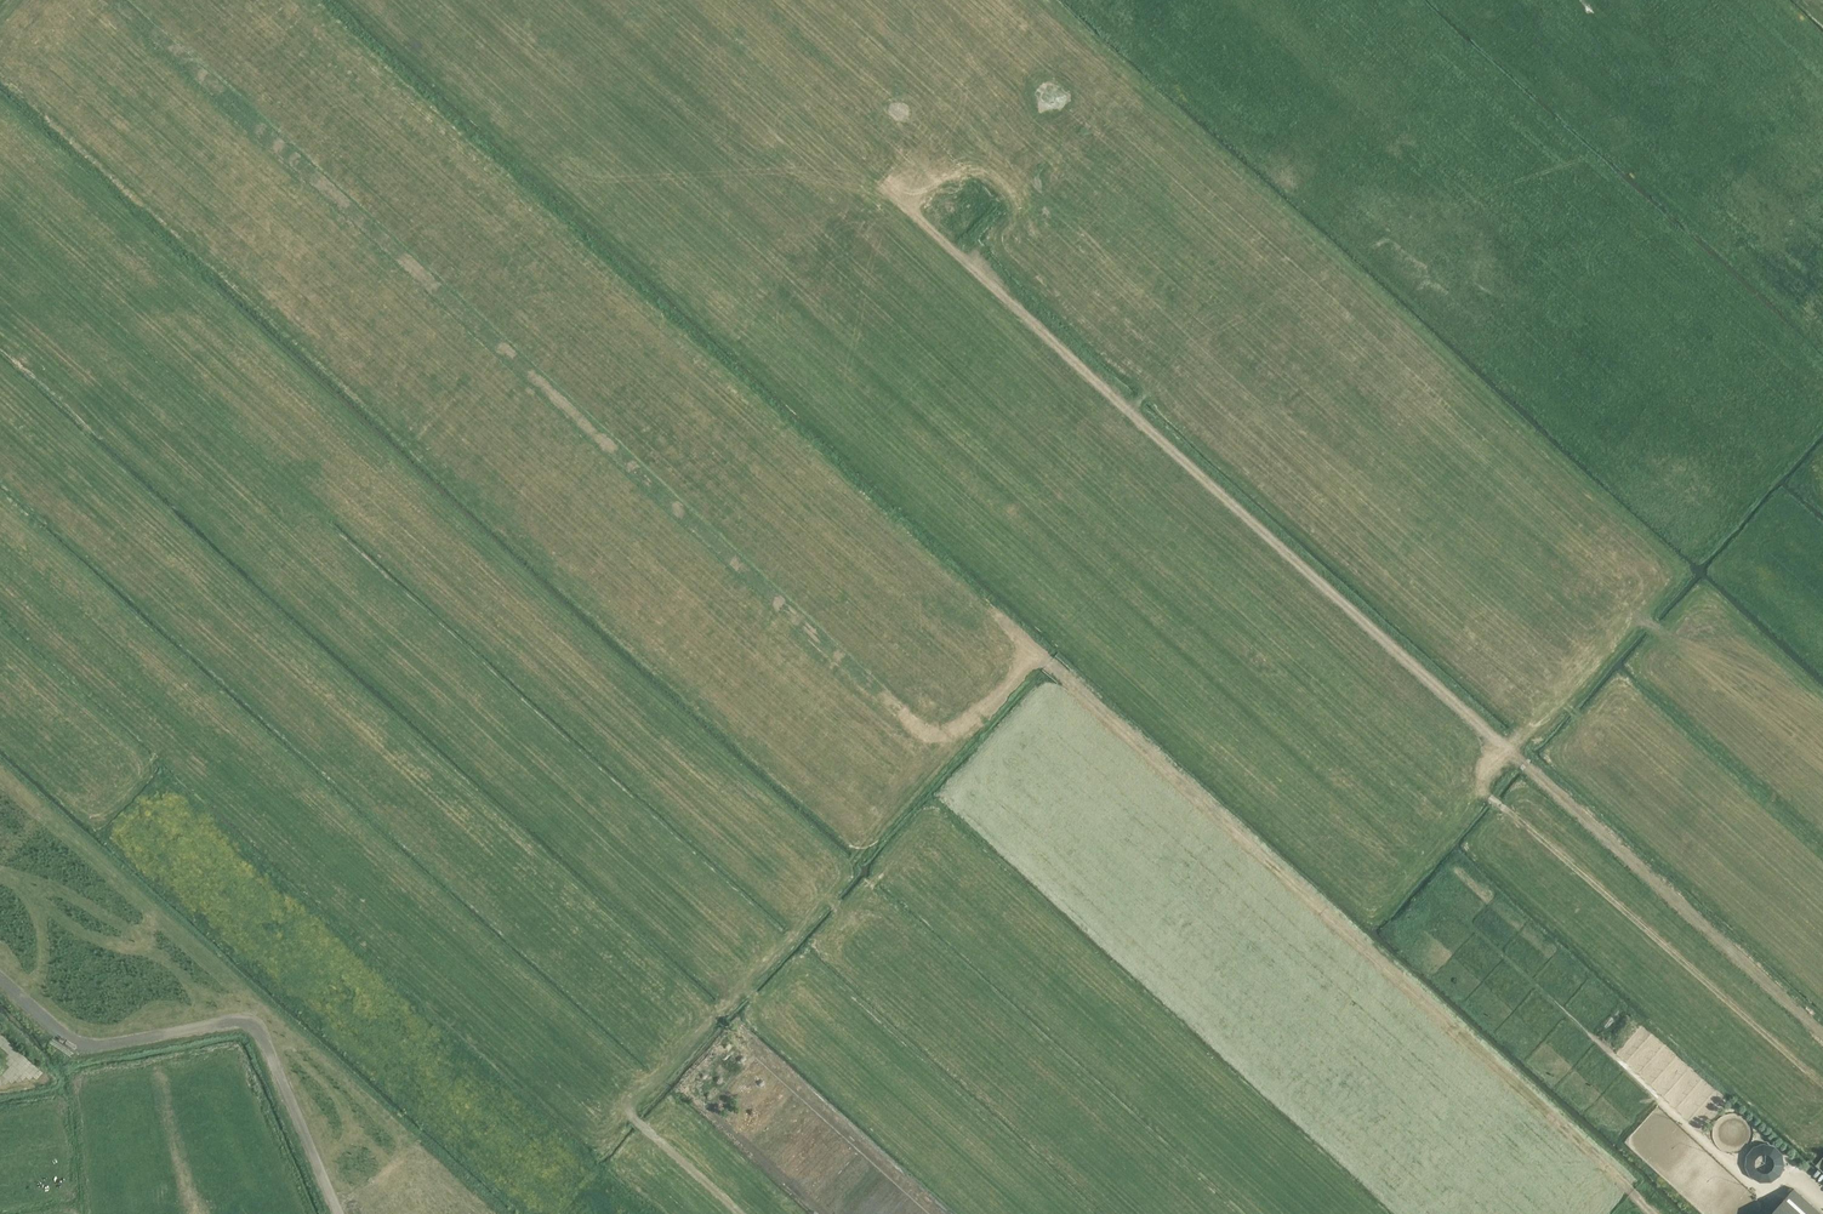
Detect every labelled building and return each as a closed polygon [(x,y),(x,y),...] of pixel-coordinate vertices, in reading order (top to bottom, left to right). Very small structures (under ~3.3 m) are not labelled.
[(1794,1189),(1771,1213),(1822,1213),(1794,1189)]
